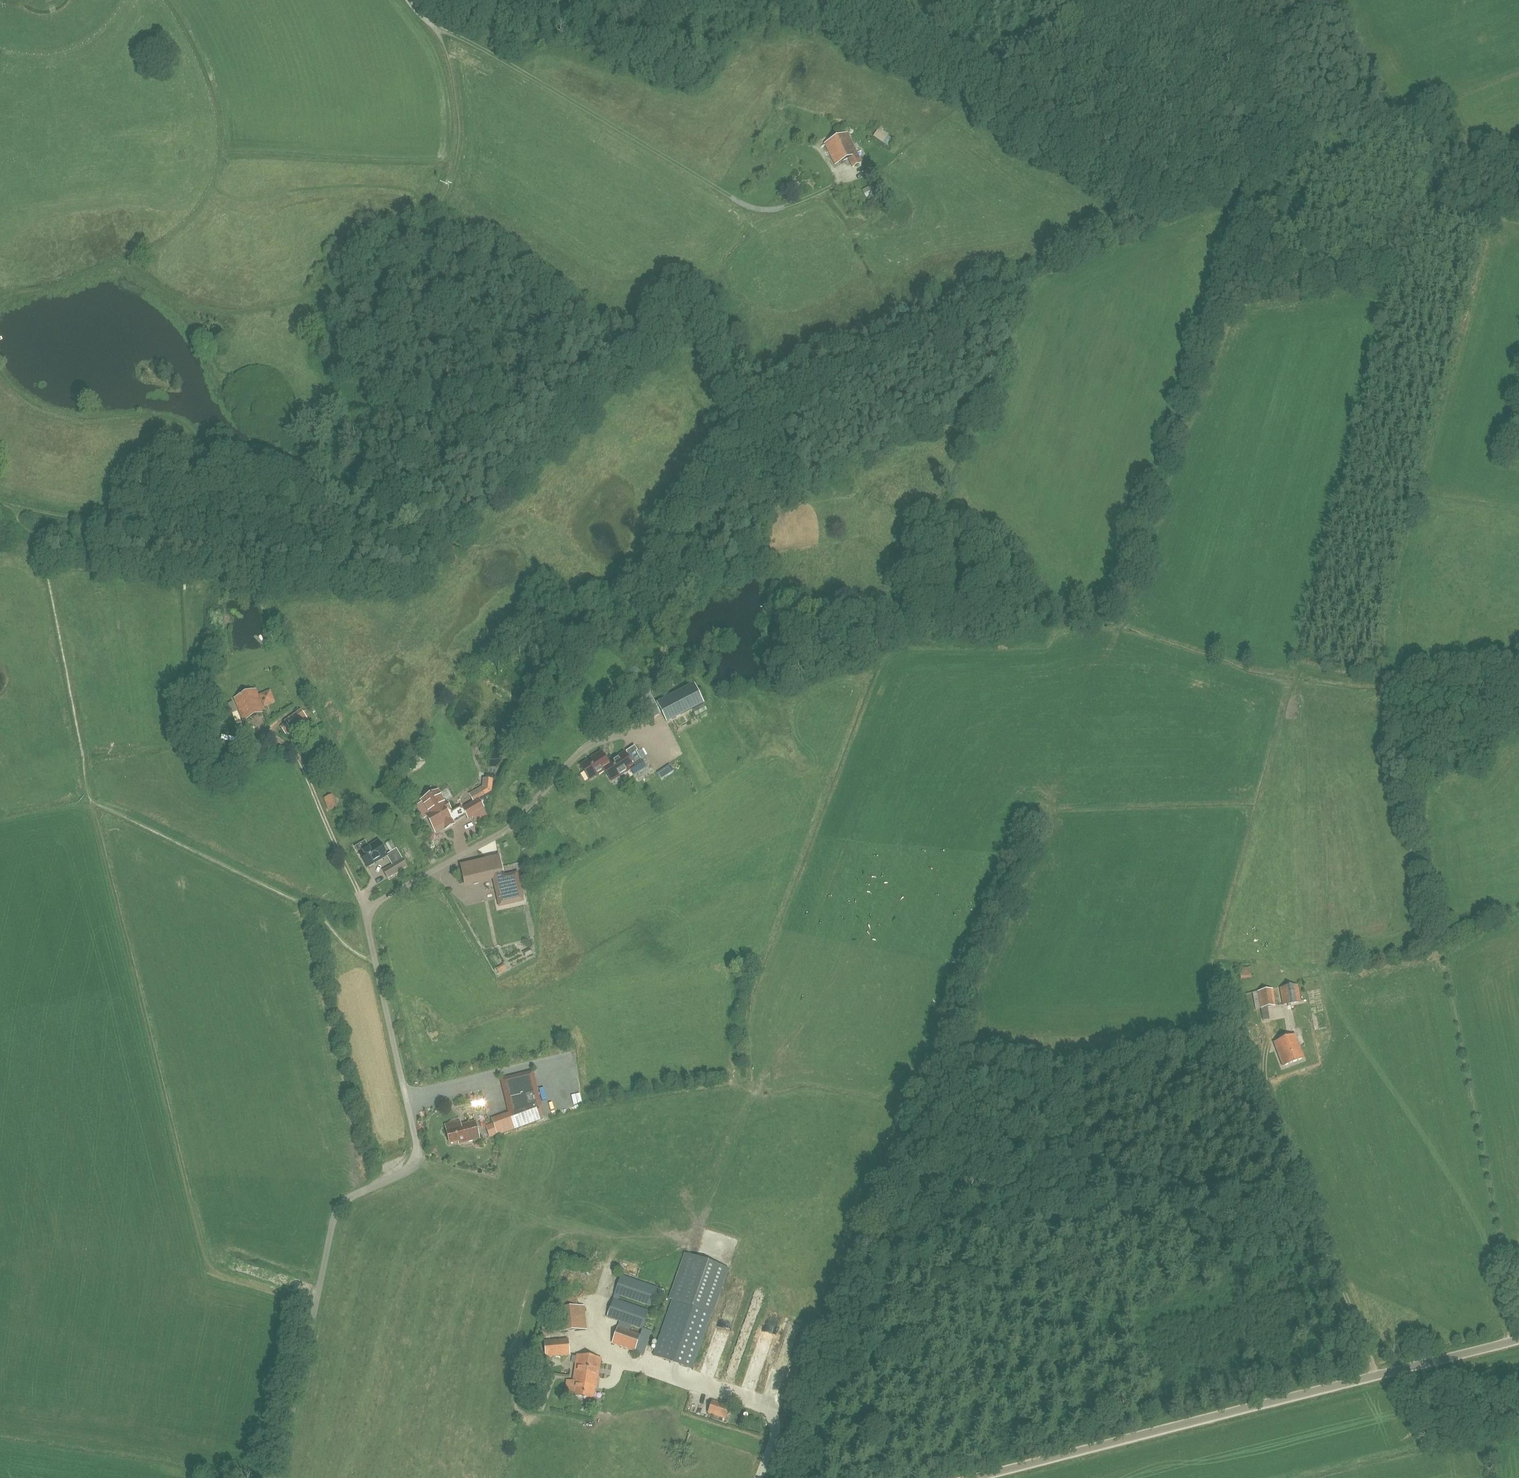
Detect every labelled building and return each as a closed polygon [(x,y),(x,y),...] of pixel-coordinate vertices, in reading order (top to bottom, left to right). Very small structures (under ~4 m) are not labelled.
[(878,128),(872,136),(890,148),(896,140),(878,128)] [(849,159),(852,168),(862,164),(847,133),(825,144),(835,166),(849,159)] [(629,672),(637,678),(641,672),(634,666),(629,672)] [(703,703),(694,684),(657,703),(666,721),(703,703)] [(264,712),(255,689),(235,697),(244,720),(264,712)] [(659,713),(649,691),(632,700),(642,722),(659,713)] [(233,705),(229,706),(234,718),(238,716),(233,705)] [(295,736),(310,724),(300,712),(280,726),(287,737),(293,733),(295,736)] [(607,763),(601,752),(580,765),(589,779),(604,770),(611,781),(630,769),(633,774),(645,767),(635,752),(637,751),(634,746),(625,752),(627,754),(625,755),(624,753),(618,757),(617,755),(615,756),(616,758),(607,763)] [(668,764),(657,773),(661,779),(673,771),(668,764)] [(483,786),(469,793),(473,801),(492,791),(492,778),(483,777),(483,786)] [(445,803),(438,791),(422,800),(419,801),(420,803),(416,806),(423,819),(427,817),(434,829),(442,824),(445,829),(453,825),(452,822),(460,818),(457,812),(453,814),(446,802),(445,803)] [(332,794),(324,797),(328,810),(336,807),(332,794)] [(468,818),(484,809),(478,800),(463,808),(468,818)] [(391,840),(385,844),(389,851),(395,848),(391,840)] [(367,866),(386,855),(378,841),(359,852),(367,866)] [(392,865),(402,859),(396,849),(386,855),(392,865)] [(494,877),(500,906),(523,901),(517,872),(504,874),(500,856),(462,864),(466,883),(494,877)] [(402,859),(392,865),(383,870),(387,877),(406,866),(402,859)] [(496,970),(498,974),(506,970),(504,966),(496,970)] [(1251,978),(1250,966),(1239,967),(1240,978),(1251,978)] [(1297,984),(1280,987),(1283,1004),(1300,1001),(1297,984)] [(1235,1008),(1244,1005),(1237,986),(1228,989),(1235,1008)] [(1261,1008),(1267,1007),(1275,1006),(1272,989),(1258,991),(1261,1008)] [(1303,1058),(1295,1035),(1274,1043),(1283,1066),(1303,1058)] [(493,1121),(497,1134),(538,1119),(542,1118),(539,1108),(534,1109),(533,1106),(537,1105),(530,1076),(505,1083),(513,1114),(493,1121)] [(447,1132),(450,1144),(466,1140),(467,1143),(479,1140),(475,1123),(452,1128),(451,1125),(445,1126),(447,1132)] [(607,1317),(620,1322),(612,1343),(635,1351),(641,1334),(629,1330),(631,1325),(642,1329),(648,1311),(617,1300),(619,1295),(650,1306),(656,1287),(621,1275),(607,1317)] [(654,1356),(692,1369),(718,1293),(680,1280),(654,1356)] [(576,1296),(557,1297),(558,1308),(561,1332),(586,1330),(584,1306),(577,1306),(576,1296)] [(569,1339),(544,1341),(546,1357),(570,1355),(569,1339)] [(575,1373),(598,1377),(601,1358),(578,1355),(575,1373)] [(574,1382),(567,1381),(565,1394),(572,1395),(572,1396),(593,1399),(595,1387),(596,1387),(598,1377),(575,1373),(574,1382)] [(712,1402),(708,1413),(725,1419),(729,1407),(712,1402)]
